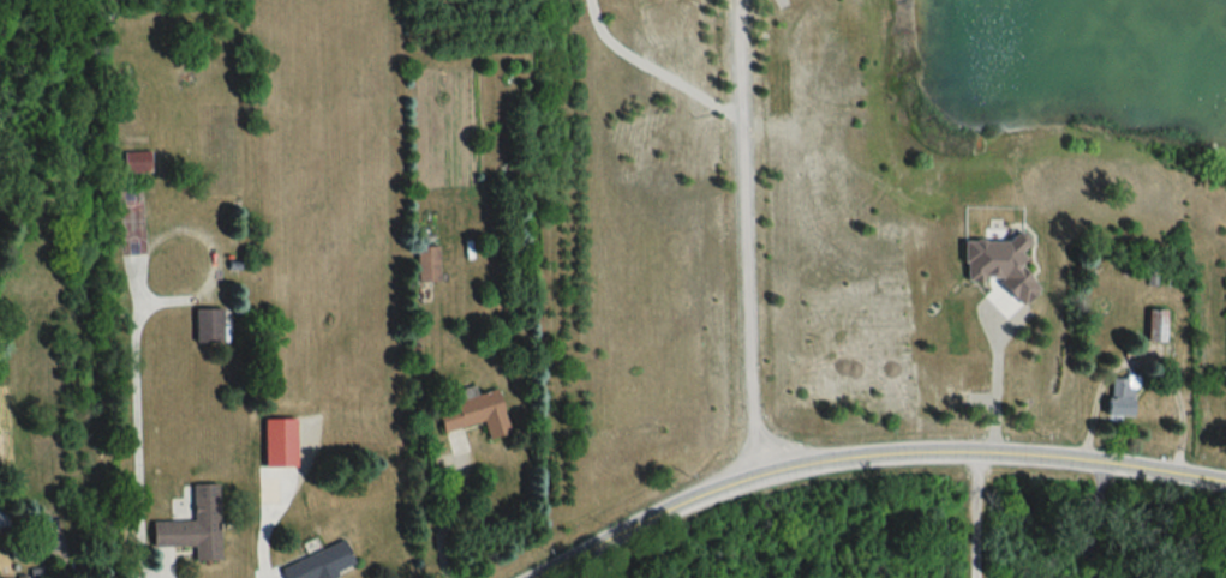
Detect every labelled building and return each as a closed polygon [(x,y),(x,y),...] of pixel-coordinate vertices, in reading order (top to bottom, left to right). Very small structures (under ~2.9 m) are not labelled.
[(414,283),(436,283),(436,247),(414,247),(414,283)] [(1163,310),(1147,311),(1148,343),(1164,342),(1163,310)] [(1128,417),(1128,379),(1103,379),(1103,417),(1128,417)] [(439,435),(480,422),(485,440),(506,434),(491,385),(458,396),(461,406),(433,414),(439,435)] [(260,468),(293,468),(293,419),(260,419),(260,468)] [(214,485),(188,485),(188,522),(148,522),(148,548),(190,547),(191,562),(215,562),(214,485)] [(8,559),(38,559),(38,540),(8,540),(8,559)] [(340,540),(275,567),(279,577),(326,577),(351,567),(340,540)]
